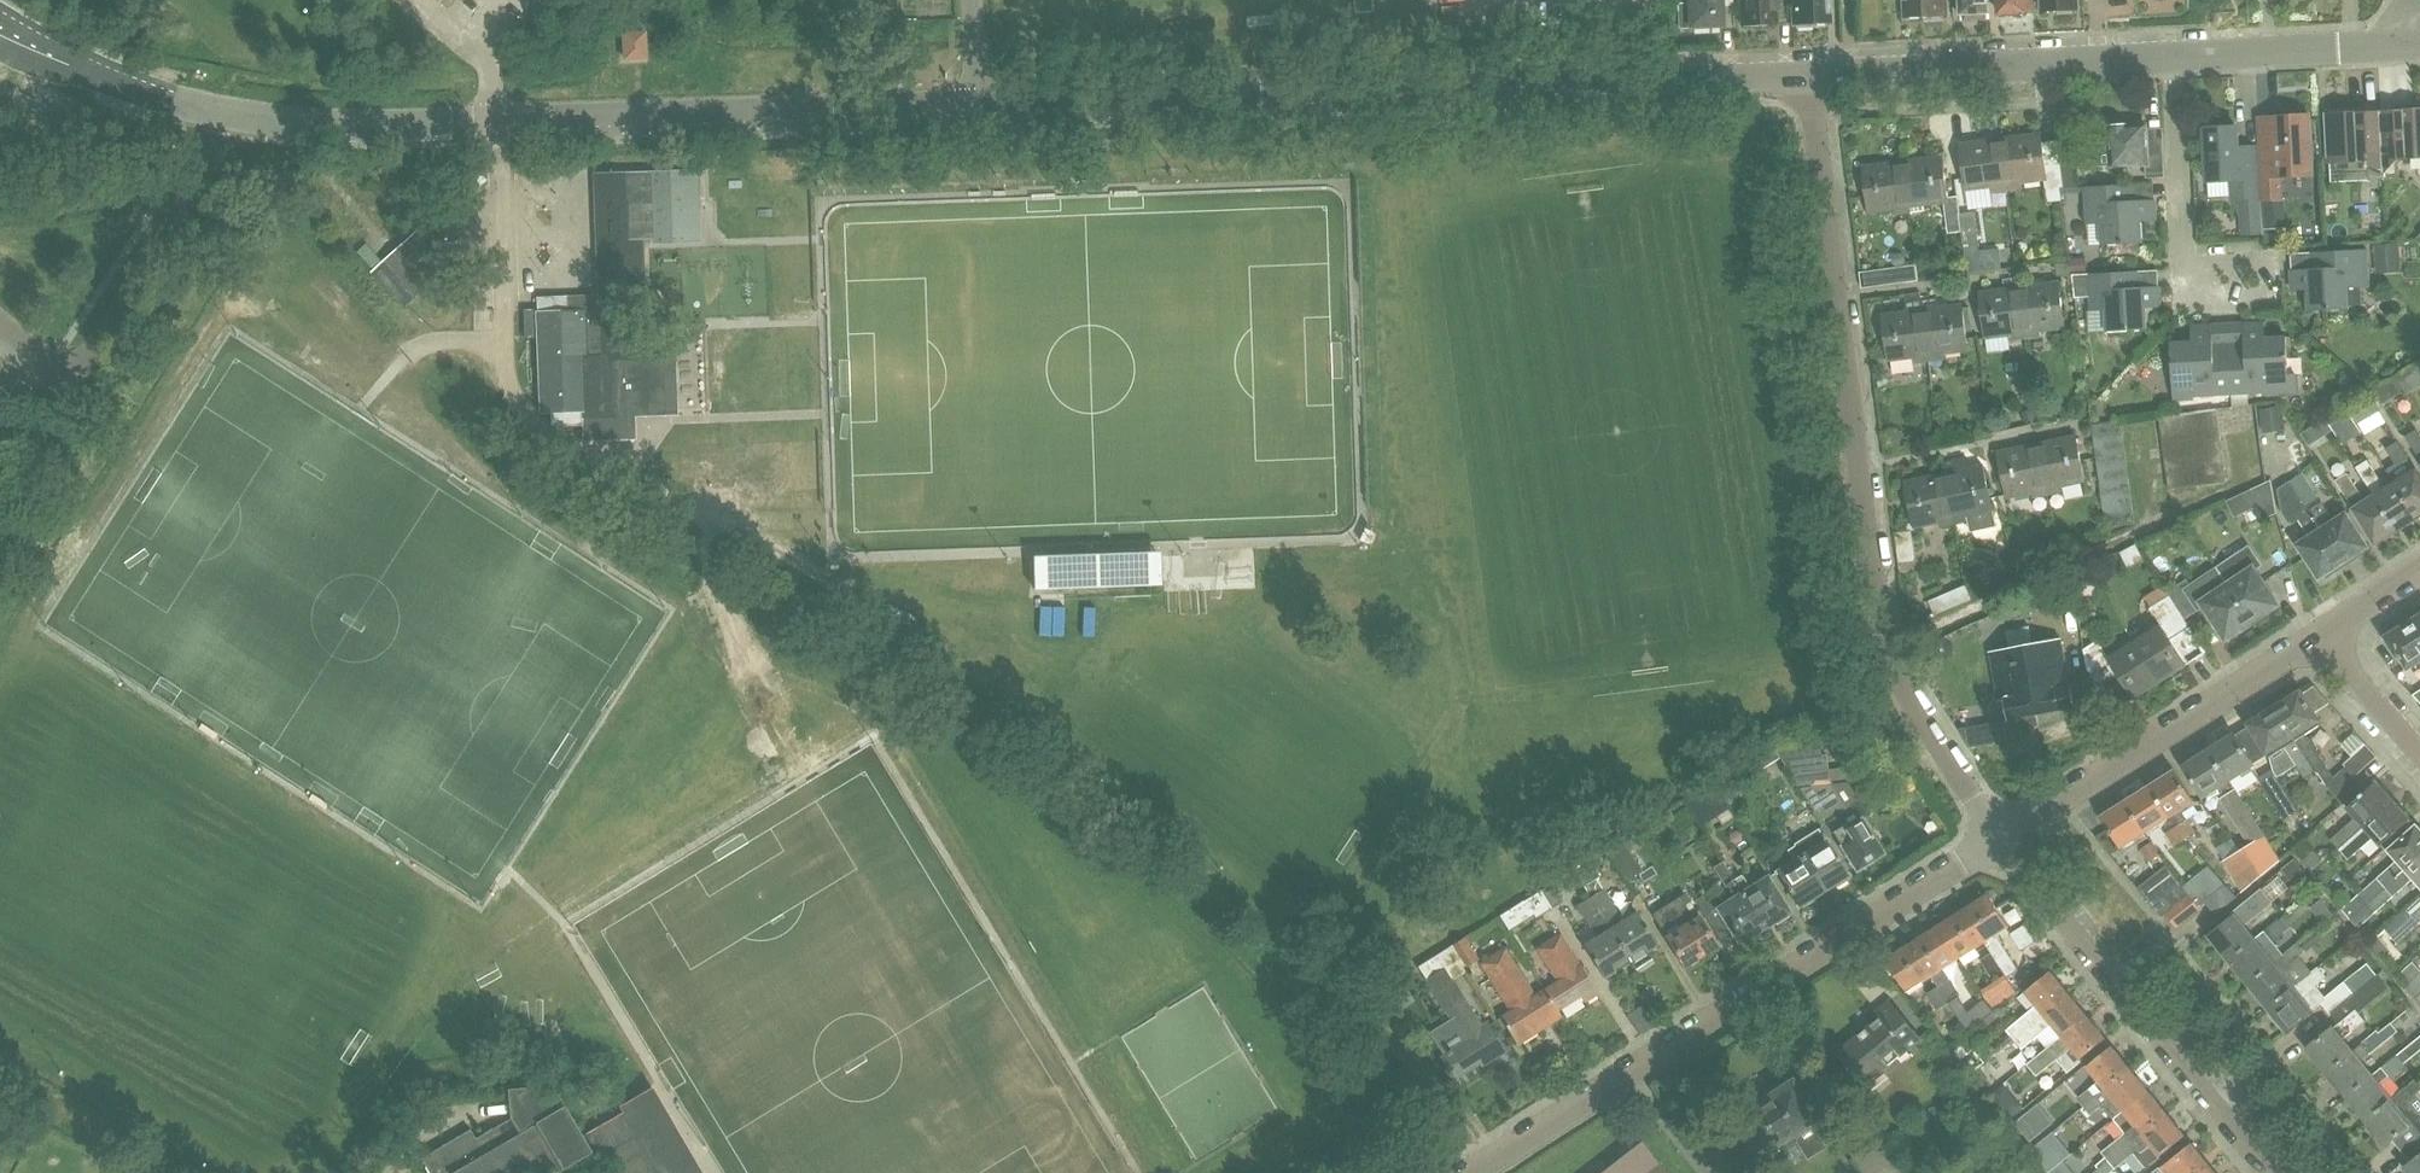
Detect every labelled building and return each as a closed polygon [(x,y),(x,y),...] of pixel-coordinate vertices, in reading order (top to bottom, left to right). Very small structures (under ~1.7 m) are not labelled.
[(1678,6),(1678,27),(1680,28),(1691,28),(1691,29),(1721,28),(1720,6),(1720,0),(1684,0),(1684,4),(1679,4),(1678,6)] [(1741,4),(1742,26),(1777,25),(1776,5),(1779,5),(1778,0),(1744,0),(1744,4),(1741,4)] [(1795,27),(1812,27),(1811,23),(1827,22),(1826,0),(1794,0),(1795,27)] [(1906,19),(1925,18),(1925,21),(1942,21),(1941,17),(1945,17),(1945,0),(1905,0),(1906,19)] [(1960,16),(1963,16),(1964,21),(1986,20),(1986,15),(1990,14),(1989,0),(1959,0),(1960,16)] [(1999,14),(2012,14),(2014,15),(2017,16),(2019,17),(2022,17),(2024,16),(2026,15),(2028,13),(2029,13),(2028,0),(1999,0),(1999,14)] [(2044,12),(2059,11),(2059,13),(2072,13),(2072,10),(2075,10),(2075,0),(2043,0),(2044,12)] [(624,59),(646,58),(645,33),(623,34),(624,59)] [(2380,111),(2381,123),(2383,179),(2399,179),(2398,158),(2419,157),(2419,109),(2394,110),(2394,111),(2380,111)] [(2366,112),(2327,114),(2329,162),(2367,160),(2368,180),(2383,179),(2381,123),(2380,111),(2366,112)] [(2260,157),(2262,201),(2282,200),(2281,177),(2312,176),(2309,115),(2273,117),(2276,156),(2260,157)] [(2106,139),(2111,139),(2113,166),(2147,164),(2148,177),(2164,177),(2162,152),(2147,153),(2145,124),(2126,125),(2126,124),(2123,124),(2123,120),(2105,121),(2106,139)] [(2206,183),(2208,183),(2231,182),(2232,199),(2257,198),(2255,157),(2237,158),(2236,128),(2203,129),(2206,183)] [(2061,189),(2063,189),(2059,161),(2059,157),(2044,159),(2041,134),(2000,140),(2006,191),(2024,189),(2023,184),(2044,181),(2047,202),(2062,200),(2061,189)] [(2006,191),(2000,140),(1959,146),(1965,192),(1991,189),(1992,193),(2006,191)] [(1942,157),(1903,162),(1909,213),(1925,211),(1925,207),(1948,204),(1951,230),(1962,228),(1960,213),(1958,196),(1947,197),(1942,157)] [(2075,159),(2059,161),(2063,189),(2079,188),(2075,159)] [(1909,213),(1903,162),(1863,167),(1868,213),(1894,210),(1895,214),(1909,213)] [(594,173),(598,299),(589,299),(589,295),(536,296),(540,412),(549,411),(550,426),(581,425),(582,441),(629,439),(629,416),(668,415),(668,414),(667,414),(665,354),(646,355),(642,237),(652,237),(653,242),(700,240),(698,170),(594,173)] [(2154,223),(2153,202),(2124,204),(2123,186),(2083,188),(2085,226),(2100,225),(2101,246),(2140,244),(2140,223),(2154,223)] [(2282,200),(2262,201),(2263,230),(2286,229),(2285,199),(2282,200)] [(1960,213),(1962,228),(1964,247),(1979,245),(1975,212),(1960,213)] [(2243,234),(2259,233),(2258,213),(2242,214),(2243,234)] [(422,224),(370,270),(402,306),(434,279),(418,260),(439,243),(422,224)] [(2068,251),(2066,235),(2055,237),(2057,253),(2068,251)] [(2398,243),(2375,243),(2375,261),(2399,260),(2399,256),(2405,256),(2405,245),(2399,245),(2398,243)] [(2366,251),(2319,254),(2320,269),(2291,271),(2292,291),(2306,290),(2307,312),(2349,309),(2347,288),(2368,287),(2366,251)] [(2087,257),(2072,257),(2072,271),(2087,271),(2087,257)] [(2057,276),(2072,274),(2070,262),(2056,264),(2057,276)] [(1916,265),(1859,273),(1861,288),(1918,281),(1916,265)] [(2089,297),(2090,312),(2105,311),(2106,333),(2146,331),(2145,309),(2159,308),(2158,287),(2129,289),(2128,273),(2072,275),(2075,298),(2089,297)] [(2019,287),(2026,338),(2041,336),(2041,332),(2065,329),(2059,282),(2019,287)] [(1985,340),(2010,336),(2010,340),(2026,338),(2019,287),(1979,292),(1985,340)] [(1921,311),(1927,361),(1944,359),(1944,355),(1966,352),(1960,306),(1921,311)] [(1887,362),(1914,358),(1915,363),(1927,361),(1921,311),(1882,316),(1887,362)] [(2245,355),(2229,356),(2231,395),(2264,394),(2264,396),(2297,394),(2296,376),(2288,376),(2286,337),(2264,338),(2263,324),(2243,325),(2245,355)] [(2172,398),(2231,395),(2229,356),(2213,357),(2212,327),(2191,328),(2192,342),(2169,343),(2172,398)] [(2419,384),(2419,364),(2399,377),(2408,391),(2419,384)] [(2375,390),(2383,402),(2399,392),(2392,380),(2375,390)] [(8,397),(0,390),(0,407),(8,397)] [(2349,408),(2358,423),(2381,410),(2372,395),(2349,408)] [(2051,405),(2037,408),(2039,420),(2054,417),(2051,405)] [(2282,405),(2259,408),(2262,428),(2285,425),(2282,405)] [(2324,419),(2332,432),(2352,420),(2344,407),(2324,419)] [(2189,427),(2217,423),(2215,409),(2187,412),(2189,427)] [(2189,427),(2187,412),(2158,416),(2160,431),(2189,427)] [(2093,440),(2122,436),(2120,421),(2091,425),(2093,440)] [(2189,427),(2190,442),(2219,438),(2217,423),(2189,427)] [(2190,442),(2189,427),(2160,431),(2162,445),(2190,442)] [(2317,437),(2311,427),(2301,433),(2307,443),(2317,437)] [(2414,430),(2404,437),(2419,462),(2419,440),(2414,430)] [(2034,444),(2045,496),(2063,492),(2062,486),(2084,481),(2073,435),(2034,444)] [(2124,450),(2122,436),(2093,440),(2095,454),(2124,450)] [(2221,452),(2219,438),(2190,442),(2192,456),(2221,452)] [(2192,456),(2190,442),(2162,445),(2164,460),(2192,456)] [(2384,450),(2393,464),(2385,470),(2394,483),(2417,520),(2419,518),(2419,480),(2416,473),(2396,442),(2384,450)] [(2005,499),(2032,493),(2034,498),(2045,496),(2034,444),(1994,452),(2005,499)] [(2124,450),(2095,454),(2097,469),(2126,465),(2124,450)] [(2192,456),(2194,471),(2223,467),(2221,452),(2192,456)] [(2192,456),(2164,460),(2166,474),(2194,471),(2192,456)] [(1941,474),(1952,525),(1964,522),(1966,531),(1993,526),(1980,466),(1968,469),(1966,459),(1939,465),(1941,474)] [(2354,468),(2373,497),(2393,530),(2401,525),(2403,529),(2417,520),(2394,483),(2384,489),(2366,461),(2354,468)] [(2128,479),(2126,465),(2097,469),(2099,483),(2128,479)] [(2225,481),(2223,467),(2194,471),(2196,485),(2225,481)] [(2196,485),(2194,471),(2166,474),(2167,489),(2196,485)] [(1939,527),(1952,525),(1941,474),(1902,482),(1912,528),(1938,522),(1939,527)] [(2393,530),(2373,497),(2364,503),(2346,474),(2334,481),(2373,543),(2381,538),(2383,541),(2394,534),(2392,531),(2393,530)] [(2130,494),(2128,479),(2099,483),(2101,498),(2130,494)] [(2291,480),(2278,488),(2283,512),(2290,524),(2298,519),(2310,537),(2299,544),(2310,561),(2319,577),(2323,575),(2327,578),(2334,573),(2333,568),(2344,561),(2302,499),(2291,480)] [(2269,482),(2248,492),(2261,519),(2274,512),(2269,482)] [(2315,491),(2302,499),(2344,561),(2354,555),(2357,558),(2364,553),(2364,548),(2367,546),(2359,534),(2346,513),(2334,521),(2315,491)] [(2132,509),(2130,494),(2101,498),(2102,512),(2132,509)] [(2132,509),(2102,512),(2104,527),(2133,523),(2132,509)] [(1912,531),(1895,533),(1899,566),(1916,563),(1912,531)] [(2144,560),(2141,553),(2136,543),(2119,551),(2127,568),(2144,560)] [(2215,567),(2252,623),(2253,624),(2254,621),(2279,605),(2255,569),(2260,566),(2247,546),(2215,567)] [(2204,606),(2218,627),(2226,639),(2240,630),(2241,632),(2251,626),(2250,624),(2251,623),(2252,623),(2215,567),(2191,584),(2188,579),(2168,591),(2183,615),(2185,618),(2204,606)] [(1970,599),(1964,584),(1928,600),(1934,614),(1970,599)] [(2160,625),(2133,642),(2159,683),(2187,666),(2171,640),(2191,628),(2185,618),(2183,615),(2168,591),(2163,584),(2145,596),(2152,606),(2149,608),(2160,625)] [(2407,624),(2418,641),(2419,640),(2419,612),(2415,616),(2416,618),(2407,624)] [(2418,641),(2407,624),(2399,629),(2398,626),(2388,633),(2389,635),(2386,637),(2397,656),(2399,654),(2408,668),(2417,662),(2419,666),(2419,640),(2418,641)] [(2007,629),(2010,649),(1989,653),(1998,700),(2000,699),(2001,701),(2005,701),(2008,720),(2020,717),(2022,727),(2036,725),(2034,715),(2073,708),(2069,685),(2067,686),(2059,640),(2033,645),(2029,625),(2007,629)] [(2133,699),(2159,683),(2133,642),(2108,657),(2097,640),(2083,649),(2087,671),(2097,687),(2118,674),(2133,699)] [(2274,706),(2295,740),(2299,746),(2306,756),(2304,758),(2313,774),(2315,777),(2318,776),(2325,785),(2334,795),(2354,777),(2376,756),(2364,744),(2343,765),(2345,767),(2332,778),(2316,753),(2319,745),(2314,738),(2307,738),(2305,734),(2321,723),(2301,692),(2298,693),(2296,691),(2285,698),(2286,700),(2276,707),(2275,706),(2274,706)] [(2269,756),(2295,740),(2274,706),(2273,707),(2274,709),(2264,715),(2262,713),(2251,720),(2252,722),(2250,724),(2257,736),(2269,756)] [(2235,734),(2208,750),(2228,781),(2254,764),(2235,734)] [(1771,748),(1780,762),(1819,756),(1817,742),(1771,748)] [(2299,746),(2289,753),(2296,765),(2305,779),(2313,774),(2304,758),(2306,756),(2299,746)] [(2228,781),(2208,750),(2183,766),(2203,796),(2228,781)] [(1825,755),(1819,756),(1780,762),(1789,775),(1827,770),(1825,755)] [(2298,810),(2272,769),(2259,778),(2284,818),(2298,810)] [(1789,775),(1797,789),(1829,784),(1827,770),(1789,775)] [(2169,817),(2176,827),(2184,840),(2195,834),(2180,810),(2194,801),(2175,771),(2151,787),(2169,817)] [(2363,786),(2354,777),(2334,795),(2343,804),(2356,793),(2363,786)] [(2354,815),(2330,838),(2332,840),(2339,848),(2348,840),(2359,830),(2393,800),(2387,794),(2389,792),(2381,782),(2379,784),(2376,781),(2360,796),(2347,808),(2354,815)] [(1829,784),(1797,789),(1820,823),(1821,823),(1823,821),(1844,855),(1854,871),(1867,863),(1868,865),(1879,859),(1877,856),(1881,854),(1867,832),(1870,830),(1864,821),(1861,823),(1859,819),(1845,828),(1836,815),(1844,810),(1829,784)] [(1727,809),(1713,785),(1687,800),(1701,824),(1727,809)] [(2151,787),(2126,802),(2145,832),(2169,817),(2151,787)] [(2252,842),(2262,836),(2237,795),(2226,801),(2252,842)] [(2348,840),(2339,848),(2348,858),(2372,836),(2374,838),(2381,846),(2399,829),(2410,820),(2408,817),(2410,815),(2402,805),(2399,807),(2397,805),(2393,800),(2359,830),(2348,840)] [(2121,847),(2145,832),(2126,802),(2102,818),(2121,847)] [(1818,826),(1792,843),(1792,844),(1822,891),(1833,884),(1834,887),(1847,879),(1845,876),(1848,874),(1838,859),(1818,826)] [(2385,886),(2419,855),(2419,826),(2418,828),(2416,826),(2390,850),(2398,859),(2342,909),(2350,917),(2366,903),(2385,886)] [(2174,847),(2184,840),(2176,827),(2166,834),(2174,847)] [(2279,862),(2264,838),(2245,850),(2260,874),(2279,862)] [(1641,870),(1621,839),(1605,849),(1625,880),(1641,870)] [(2160,856),(2152,842),(2141,849),(2150,862),(2160,856)] [(1822,891),(1792,844),(1786,848),(1793,860),(1776,871),(1798,906),(1801,904),(1803,908),(1814,901),(1811,897),(1822,891)] [(2260,874),(2245,850),(2225,863),(2240,886),(2260,874)] [(2385,886),(2366,903),(2375,912),(2413,877),(2419,885),(2419,855),(2385,886)] [(1587,859),(1572,868),(1588,893),(1606,923),(1627,956),(1635,969),(1651,959),(1646,951),(1656,945),(1636,912),(1623,920),(1619,915),(1601,885),(1598,880),(1599,878),(1603,876),(1597,866),(1593,868),(1587,859)] [(2295,860),(2283,869),(2297,889),(2310,880),(2295,860)] [(1752,935),(1762,928),(1733,881),(1721,861),(1714,866),(1734,898),(1717,909),(1739,943),(1741,942),(1743,945),(1754,938),(1752,935)] [(1560,875),(1539,888),(1551,908),(1562,901),(1556,893),(1567,886),(1560,875)] [(1741,876),(1733,881),(1762,928),(1773,921),(1775,924),(1787,917),(1785,914),(1788,912),(1767,878),(1749,889),(1741,876)] [(2202,902),(2214,917),(2236,899),(2224,884),(2202,902)] [(1535,919),(1551,908),(1539,888),(1498,914),(1509,931),(1533,915),(1535,919)] [(2207,937),(2226,961),(2253,939),(2242,926),(2271,903),(2260,889),(2231,913),(2233,915),(2207,937)] [(2158,895),(2150,902),(2162,917),(2166,913),(2177,927),(2198,909),(2187,896),(2175,906),(2163,891),(2158,895)] [(1588,893),(1574,901),(1588,924),(1593,932),(1596,937),(1583,945),(1604,978),(1616,971),(1612,966),(1627,956),(1606,923),(1588,893)] [(1992,954),(2001,968),(2006,977),(2018,970),(1996,935),(2009,926),(1988,895),(1964,910),(1984,942),(1992,954)] [(1674,904),(1653,917),(1666,938),(1683,966),(1716,945),(1699,919),(1700,918),(1686,896),(1674,904)] [(2409,911),(2406,908),(2385,927),(2398,943),(2419,923),(2419,902),(2409,911)] [(1964,910),(1940,926),(1961,958),(1984,942),(1964,910)] [(2253,939),(2226,961),(2246,985),(2284,954),(2273,941),(2287,930),(2278,919),(2253,939)] [(1935,929),(1912,944),(1932,976),(1939,987),(1948,1002),(1959,995),(1949,980),(1956,976),(1957,961),(1961,958),(1940,926),(1935,929)] [(2246,985),(2265,1009),(2312,972),(2300,956),(2322,938),(2316,931),(2285,955),(2284,954),(2246,985)] [(1557,981),(1543,990),(1558,1012),(1580,998),(1584,1004),(1598,995),(1560,934),(1537,949),(1557,981)] [(1479,957),(1465,935),(1450,945),(1465,967),(1479,957)] [(1908,991),(1932,976),(1912,944),(1888,959),(1908,991)] [(1560,1017),(1558,1012),(1543,990),(1534,996),(1505,949),(1480,964),(1510,1012),(1500,1018),(1513,1040),(1546,1020),(1549,1024),(1560,1017)] [(1990,975),(2001,968),(1992,954),(1981,961),(1990,975)] [(2320,1005),(2328,1015),(2352,996),(2342,983),(2325,996),(2315,985),(2326,976),(2318,967),(2312,972),(2265,1009),(2285,1033),(2308,1015),(2320,1005)] [(1462,997),(1446,972),(1428,983),(1444,1008),(1465,1043),(1442,1058),(1454,1077),(1478,1062),(1481,1067),(1505,1052),(1486,1022),(1480,1026),(1462,997)] [(2415,997),(2419,993),(2419,972),(2404,985),(2415,997)] [(2037,1005),(2007,1030),(2015,1039),(2069,995),(2051,973),(2026,992),(2037,1005)] [(2377,976),(2352,996),(2328,1015),(2338,1027),(2333,1030),(2332,1028),(2305,1050),(2325,1074),(2352,1053),(2342,1040),(2366,1021),(2359,1013),(2388,990),(2377,976)] [(1937,1009),(1948,1002),(1939,987),(1928,994),(1937,1009)] [(2051,1023),(2063,1037),(2087,1017),(2069,995),(2015,1039),(2022,1047),(2051,1023)] [(1968,1009),(1957,1017),(1967,1030),(1993,1010),(1983,997),(1968,1009)] [(1860,1080),(1861,1079),(1877,1066),(1882,1072),(1921,1040),(1890,1001),(1875,1014),(1880,1019),(1864,1032),(1838,1052),(1850,1067),(1849,1068),(1853,1073),(1854,1072),(1860,1080)] [(2063,1037),(2028,1065),(2037,1076),(2058,1059),(2069,1072),(2085,1060),(2083,1058),(2105,1040),(2087,1017),(2063,1037)] [(1959,1041),(1964,1037),(1969,1033),(1961,1024),(1952,1032),(1959,1041)] [(2378,1032),(2352,1053),(2325,1074),(2345,1098),(2372,1076),(2361,1063),(2399,1032),(2392,1024),(2380,1034),(2378,1032)] [(1959,1041),(1951,1048),(1964,1064),(1973,1074),(1986,1063),(1979,1055),(1964,1037),(1959,1041)] [(2087,1068),(2106,1090),(2130,1070),(2112,1047),(2087,1068)] [(2345,1098),(2364,1122),(2391,1100),(2378,1085),(2389,1076),(2390,1078),(2406,1066),(2405,1064),(2412,1058),(2405,1049),(2372,1076),(2345,1098)] [(2114,1120),(2116,1118),(2149,1092),(2130,1070),(2106,1090),(2098,1096),(2086,1106),(2085,1107),(2092,1115),(2102,1106),(2114,1120)] [(2391,1100),(2364,1122),(2384,1147),(2416,1121),(2419,1126),(2419,1114),(2410,1102),(2416,1097),(2415,1095),(2419,1090),(2419,1084),(2416,1080),(2391,1100)] [(1734,1118),(1758,1156),(1780,1142),(1784,1148),(1795,1141),(1791,1135),(1807,1124),(1816,1138),(1832,1128),(1823,1113),(1813,1119),(1790,1082),(1787,1084),(1786,1082),(1769,1093),(1771,1094),(1752,1106),(1751,1104),(1736,1113),(1738,1116),(1734,1118)] [(430,1172),(555,1172),(562,1169),(564,1169),(593,1152),(553,1084),(508,1088),(509,1099),(510,1117),(511,1118),(476,1138),(471,1129),(420,1158),(421,1160),(422,1159),(430,1172)] [(2004,1084),(1992,1094),(2000,1104),(2012,1094),(2004,1084)] [(2079,1098),(2086,1106),(2098,1096),(2092,1088),(2079,1098)] [(2106,1156),(2096,1164),(2099,1168),(2109,1161),(2167,1114),(2149,1092),(2116,1118),(2128,1132),(2103,1153),(2106,1156)] [(2028,1112),(2016,1121),(2031,1140),(2042,1131),(2028,1112)] [(630,1125),(623,1113),(587,1134),(596,1150),(610,1172),(658,1172),(630,1125)] [(2185,1136),(2167,1114),(2109,1161),(2115,1168),(2134,1153),(2147,1168),(2185,1136)] [(1640,1142),(1629,1151),(1614,1163),(1603,1172),(1601,1172),(1664,1172),(1640,1142)] [(2210,1167),(2191,1144),(2159,1170),(2162,1172),(2202,1172),(2210,1167)] [(2403,1169),(2406,1172),(2419,1172),(2419,1155),(2403,1169)]
